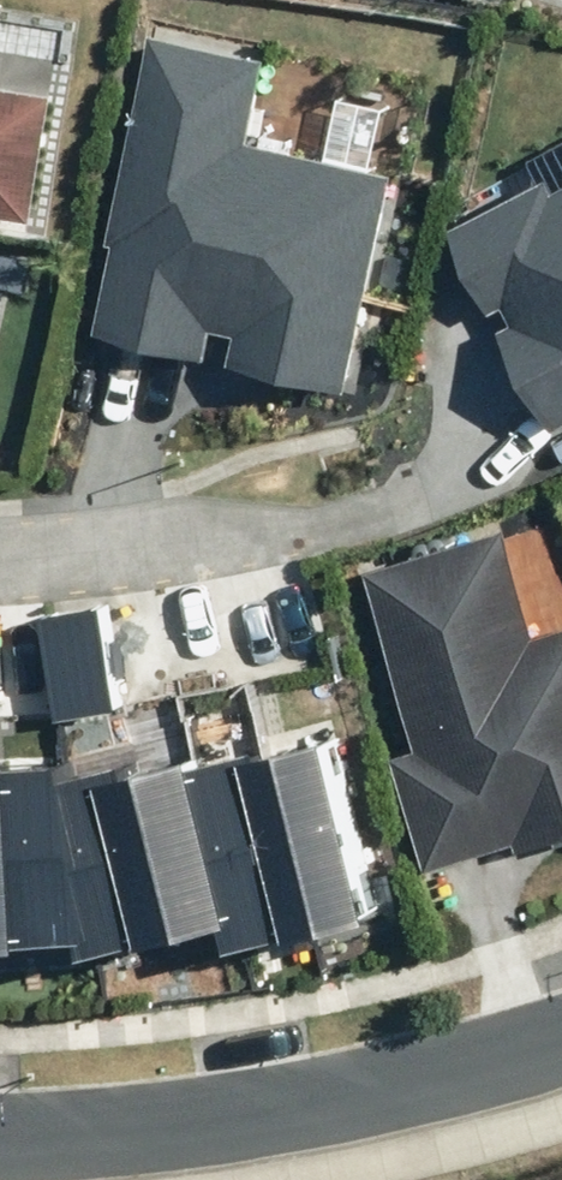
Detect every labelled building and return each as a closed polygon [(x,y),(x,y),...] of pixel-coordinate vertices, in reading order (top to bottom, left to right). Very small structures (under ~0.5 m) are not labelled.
[(253,68),(148,44),(102,246),(110,247),(90,338),(205,364),(211,337),(233,342),(227,367),(335,392),(382,184),(234,151),(253,68)] [(27,224),(49,100),(0,92),(0,219),(27,224)] [(544,433),(561,424),(561,188),(550,194),(543,180),(441,232),(486,320),(500,312),(508,329),(495,335),(528,401),(544,433)] [(359,575),(411,753),(388,760),(420,870),(512,844),(515,855),(561,841),(561,633),(532,641),(501,534),(359,575)] [(55,720),(114,711),(99,609),(40,618),(55,720)] [(320,747),(263,758),(316,945),(358,925),(320,747)] [(316,945),(263,758),(194,770),(243,952),(277,942),(279,949),(316,945)] [(72,782),(103,961),(212,933),(219,957),(243,952),(194,770),(191,761),(143,777),(139,765),(72,782)] [(103,961),(72,782),(70,768),(0,778),(0,960),(103,961)]
